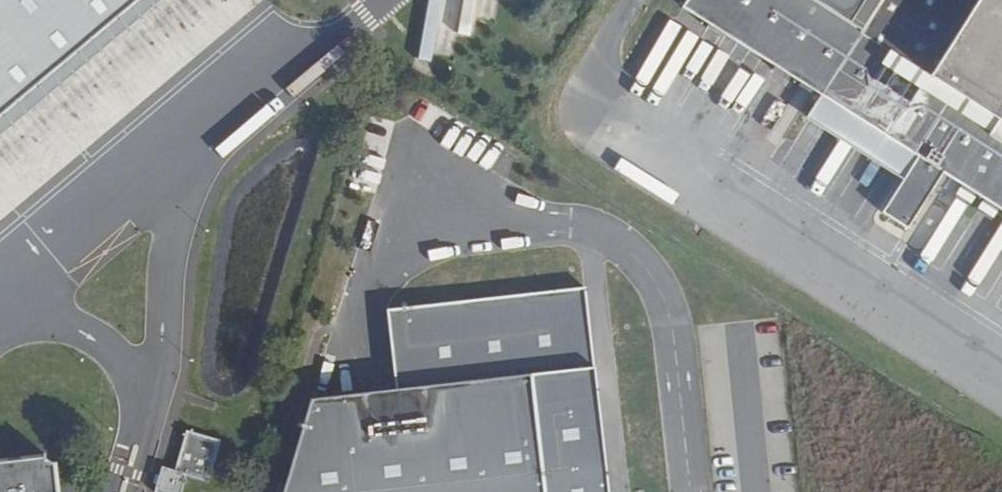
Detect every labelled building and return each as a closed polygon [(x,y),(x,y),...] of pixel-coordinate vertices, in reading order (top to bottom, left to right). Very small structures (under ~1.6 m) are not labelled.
[(141,0),(0,0),(0,118),(141,0)] [(882,0),(700,0),(691,14),(821,97),(882,0)] [(821,97),(914,156),(897,182),(878,212),(904,229),(941,173),(1001,208),(1001,0),(882,0),(821,97)] [(821,97),(804,124),(897,182),(914,156),(821,97)] [(310,407),(285,491),(610,491),(586,287),(387,310),(397,396),(310,407)] [(191,436),(179,476),(168,474),(162,491),(194,491),(198,480),(208,483),(220,444),(191,436)] [(48,460),(0,465),(0,491),(52,491),(48,460)]
